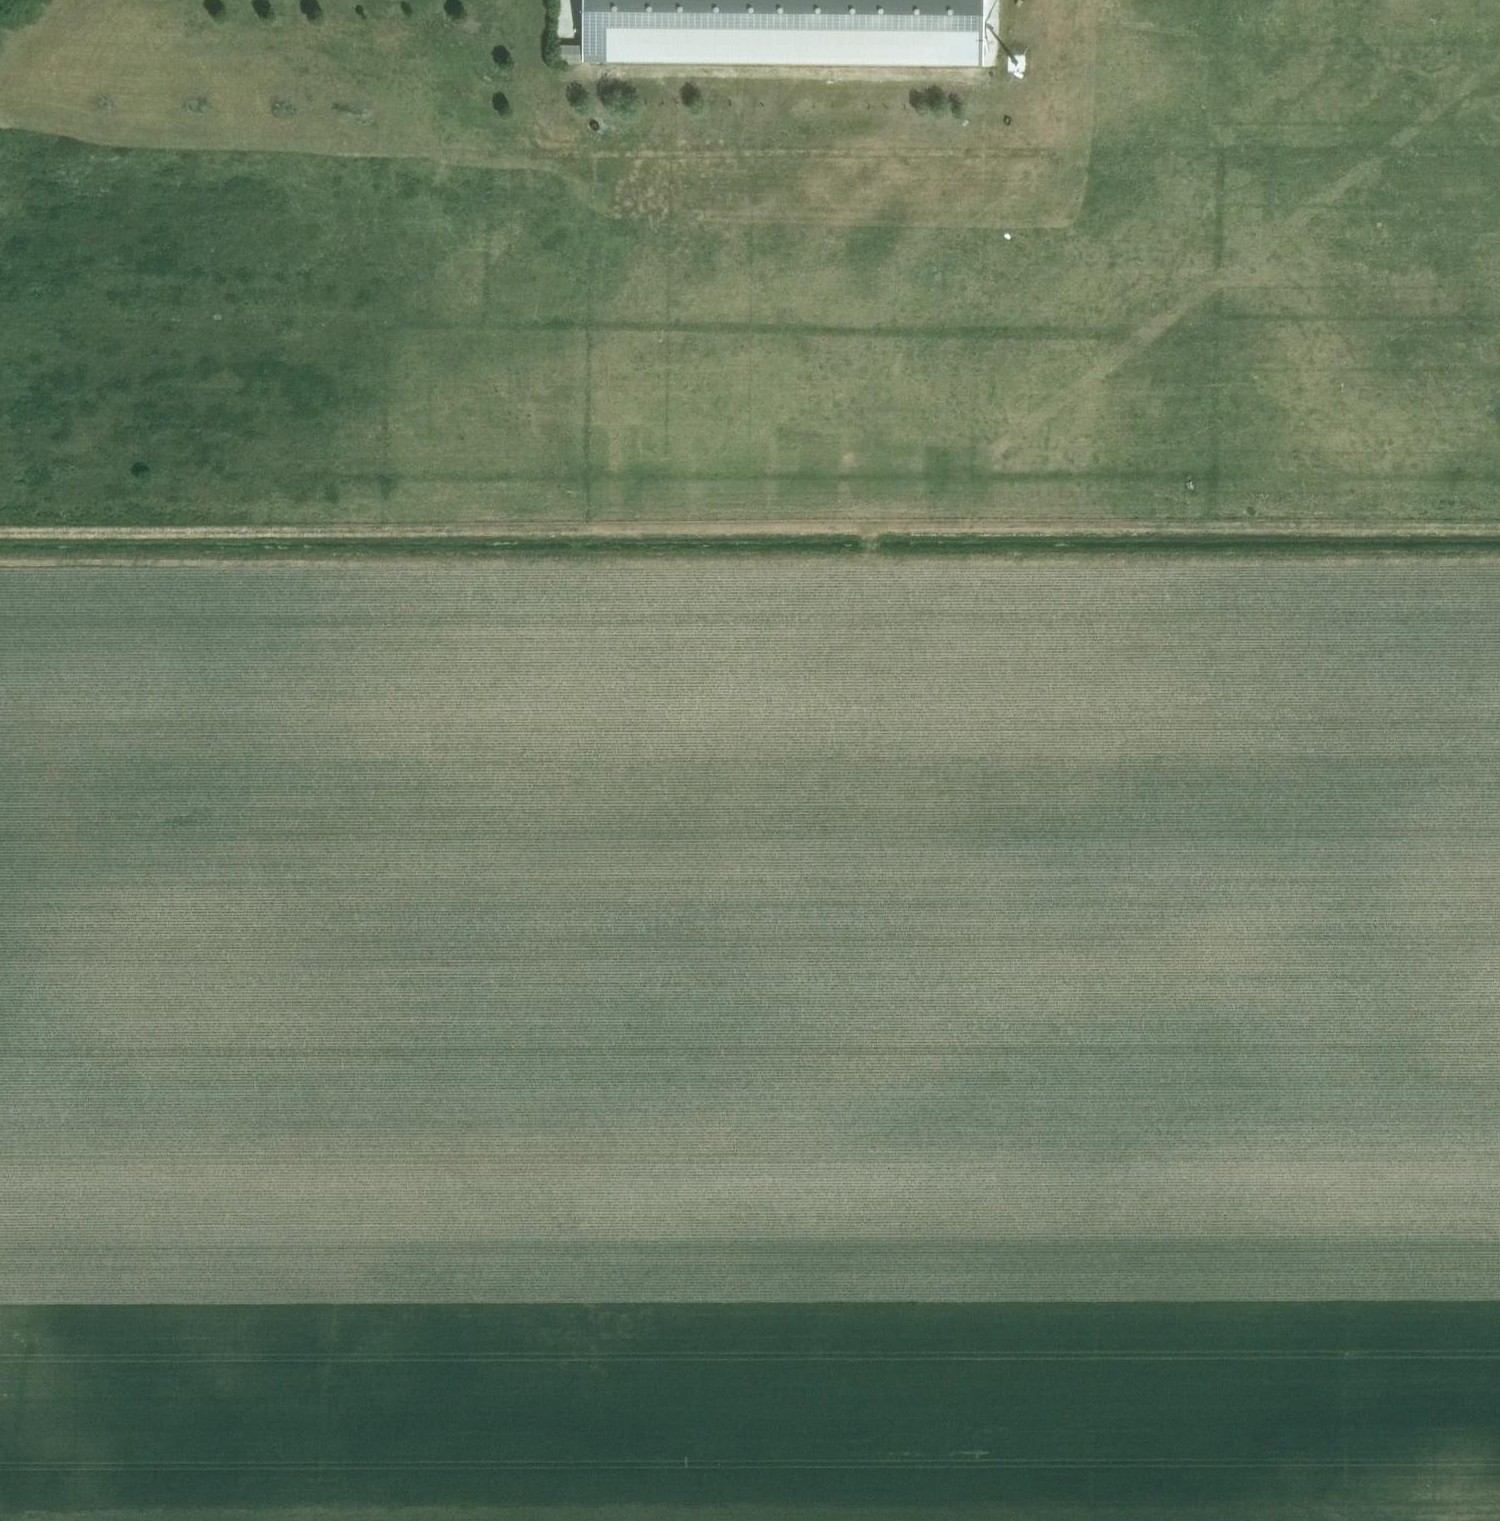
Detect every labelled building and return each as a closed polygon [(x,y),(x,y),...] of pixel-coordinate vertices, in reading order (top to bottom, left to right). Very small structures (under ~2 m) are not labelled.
[(584,54),(984,57),(985,0),(584,0),(584,54)]
